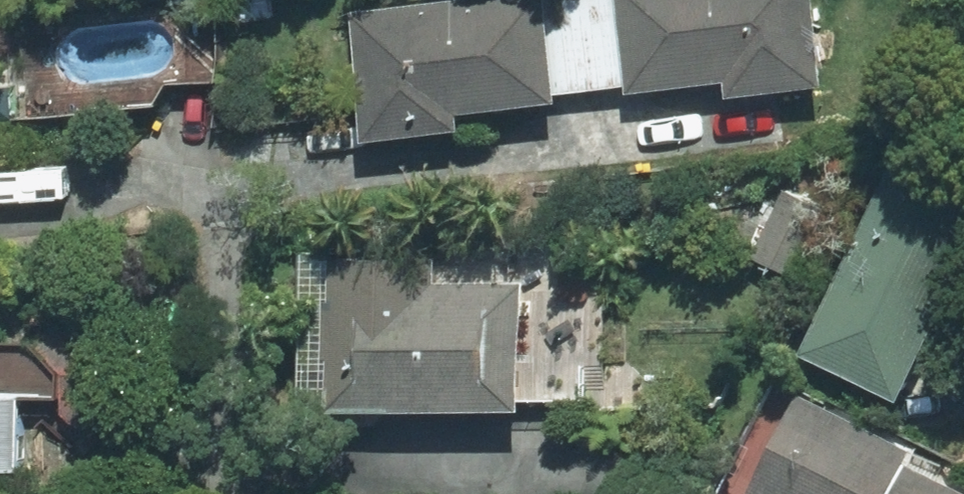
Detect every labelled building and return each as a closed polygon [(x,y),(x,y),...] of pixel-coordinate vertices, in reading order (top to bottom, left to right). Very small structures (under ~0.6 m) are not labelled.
[(273,17),(271,0),(233,0),(234,20),(273,17)] [(542,0),(397,0),(344,5),(357,136),(453,127),(451,108),(552,98),(542,0)] [(624,87),(720,76),(722,94),(817,82),(808,0),(614,0),(624,87)] [(898,397),(963,256),(963,187),(891,153),(800,351),(898,397)] [(795,277),(819,224),(767,200),(744,252),(795,277)] [(522,407),(519,281),(324,283),(326,409),(522,407)] [(6,289),(0,289),(0,489),(29,488),(28,389),(7,390),(6,289)] [(84,300),(49,337),(101,386),(77,412),(103,436),(163,371),(84,300)] [(909,448),(796,392),(745,493),(746,493),(963,493),(963,486),(904,457),(909,448)]
